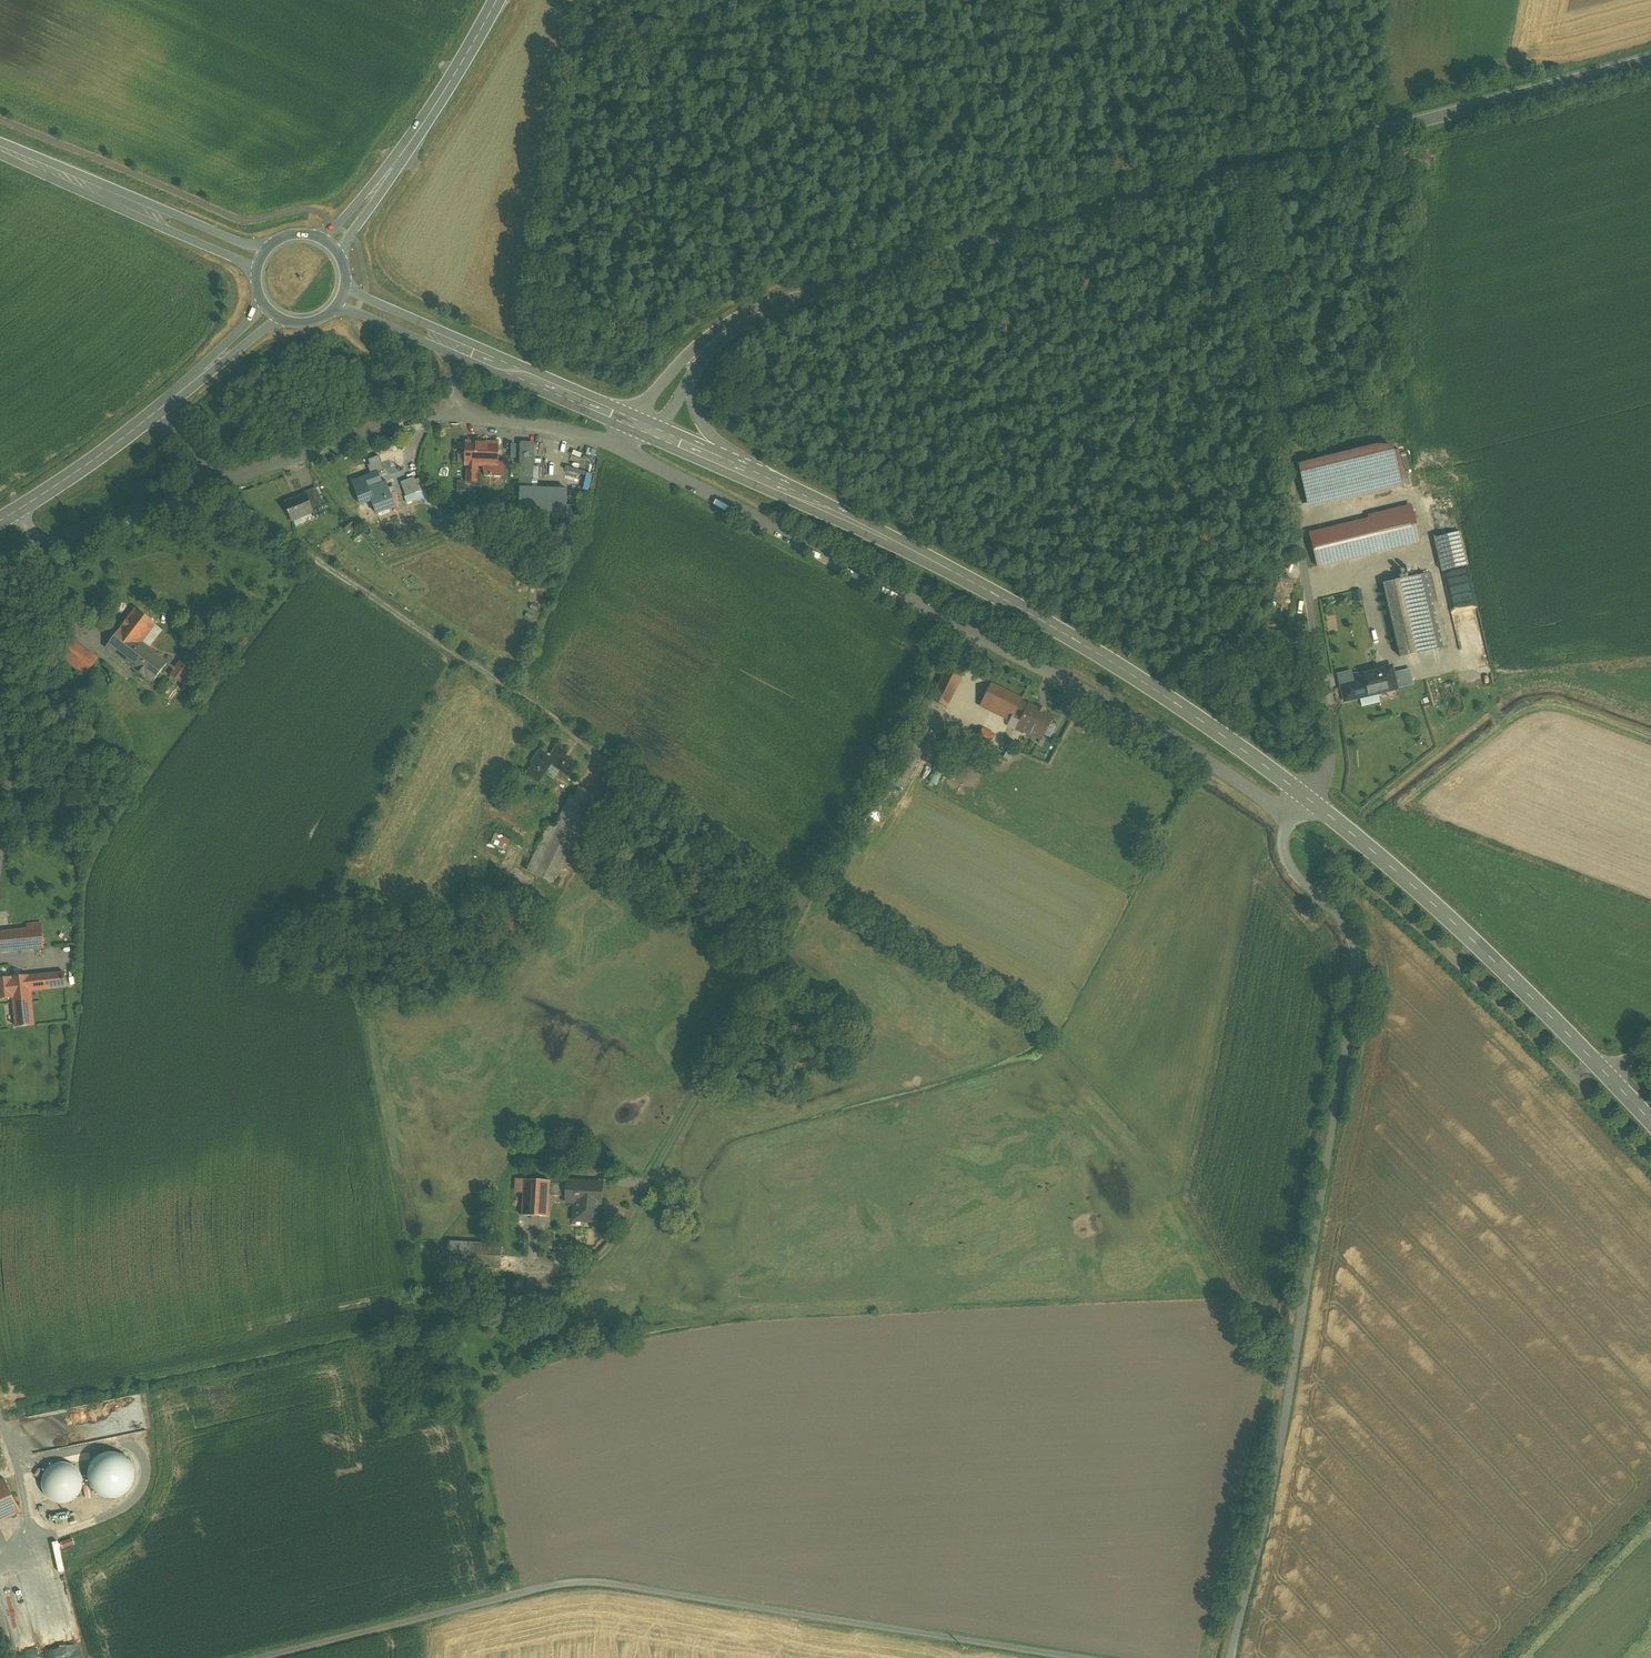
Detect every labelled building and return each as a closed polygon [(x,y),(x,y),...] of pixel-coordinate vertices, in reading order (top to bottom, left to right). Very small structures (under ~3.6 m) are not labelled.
[(497,443),(466,442),(466,465),(467,465),(466,482),(477,483),(478,466),(482,466),(485,476),(504,477),(505,466),(497,466),(497,443)] [(1380,446),(1382,490),(1406,489),(1404,445),(1380,446)] [(1315,508),(1386,493),(1376,449),(1305,463),(1315,508)] [(567,491),(531,489),(532,460),(520,460),(518,517),(566,519),(567,491)] [(588,486),(592,487),(595,473),(568,467),(567,471),(590,476),(588,486)] [(414,478),(401,483),(406,497),(419,492),(414,478)] [(386,482),(368,488),(371,497),(370,498),(374,505),(378,514),(396,508),(386,482)] [(477,483),(466,482),(457,482),(457,492),(477,493),(477,483)] [(316,488),(304,493),(305,495),(312,513),(324,508),(316,488)] [(305,495),(285,503),(292,521),(312,513),(305,495)] [(1412,510),(1368,519),(1377,553),(1420,542),(1412,510)] [(315,514),(297,522),(299,526),(317,519),(315,514)] [(1368,519),(1320,530),(1327,565),(1377,553),(1368,519)] [(1320,530),(1309,532),(1315,568),(1327,565),(1320,530)] [(1459,532),(1433,538),(1441,571),(1467,565),(1459,532)] [(1430,573),(1383,584),(1400,658),(1447,647),(1430,573)] [(1363,590),(1354,592),(1357,603),(1365,601),(1363,590)] [(153,623),(134,609),(120,628),(139,642),(153,623)] [(120,628),(105,647),(151,682),(166,663),(139,642),(120,628)] [(96,659),(71,641),(59,656),(74,668),(84,675),(96,659)] [(191,655),(180,670),(175,667),(169,675),(185,687),(202,663),(191,655)] [(1391,667),(1376,671),(1354,676),(1359,698),(1396,690),(1391,667)] [(84,675),(74,668),(69,675),(78,682),(84,675)] [(961,678),(946,670),(930,700),(946,708),(961,678)] [(1021,699),(990,684),(980,706),(1010,721),(1013,715),(1020,702),(1021,699)] [(946,708),(930,700),(915,729),(917,730),(918,729),(930,734),(932,735),(946,708)] [(1045,711),(1038,708),(1036,710),(1028,706),(1020,702),(1013,715),(1021,719),(1017,728),(1041,740),(1052,718),(1043,714),(1045,711)] [(930,734),(918,729),(917,730),(903,758),(915,764),(930,734)] [(994,736),(982,730),(976,742),(988,748),(994,736)] [(568,753),(557,746),(549,757),(540,750),(533,760),(536,763),(534,765),(533,765),(526,774),(539,783),(551,764),(568,777),(578,765),(568,758),(567,759),(565,757),(568,753)] [(936,770),(929,785),(938,789),(945,774),(936,770)] [(599,797),(580,788),(573,801),(569,799),(566,806),(589,817),(590,817),(599,797)] [(589,817),(566,806),(564,810),(566,811),(558,828),(536,876),(553,884),(576,836),(581,838),(591,817),(590,817),(589,817)] [(550,824),(527,872),(536,876),(558,828),(550,824)] [(507,845),(512,847),(515,840),(498,833),(494,844),(505,849),(507,845)] [(0,933),(0,953),(44,948),(42,928),(0,933)] [(0,980),(0,1000),(13,999),(15,1028),(34,1026),(30,991),(65,987),(64,973),(0,980)] [(550,1182),(524,1180),(521,1223),(520,1251),(545,1253),(549,1196),(550,1184),(550,1182)] [(589,1186),(577,1185),(577,1183),(576,1183),(576,1184),(568,1184),(568,1182),(567,1182),(566,1186),(550,1184),(549,1196),(575,1198),(574,1218),(584,1218),(584,1222),(599,1223),(600,1205),(601,1205),(602,1185),(590,1184),(589,1186)] [(497,1206),(488,1207),(492,1246),(502,1244),(497,1206)] [(502,1247),(464,1245),(464,1244),(448,1243),(447,1266),(501,1268),(502,1247)] [(577,1255),(565,1255),(565,1262),(577,1263),(577,1255)] [(106,1453),(103,1453),(100,1454),(98,1456),(95,1458),(94,1459),(92,1461),(90,1464),(89,1467),(88,1469),(87,1472),(87,1474),(87,1476),(87,1479),(87,1481),(88,1482),(88,1484),(89,1486),(90,1488),(92,1490),(93,1492),(96,1494),(98,1496),(101,1497),(103,1498),(106,1499),(111,1500),(116,1499),(118,1498),(121,1497),(123,1496),(125,1495),(127,1493),(128,1492),(129,1490),(131,1488),(133,1485),(134,1482),(134,1480),(134,1478),(134,1475),(134,1473),(134,1471),(133,1469),(133,1467),(132,1465),(130,1462),(128,1459),(126,1458),(124,1456),(121,1454),(118,1453),(115,1452),(113,1452),(110,1452),(106,1453)] [(65,1463),(61,1463),(57,1464),(55,1464),(53,1465),(50,1467),(49,1468),(47,1469),(45,1471),(44,1473),(43,1475),(42,1478),(41,1480),(41,1482),(41,1484),(41,1487),(42,1490),(43,1492),(44,1495),(47,1498),(49,1500),(51,1501),(54,1503),(56,1503),(58,1504),(63,1505),(66,1504),(68,1503),(71,1502),(73,1501),(75,1499),(77,1497),(78,1496),(80,1494),(81,1491),(82,1489),(82,1487),(82,1485),(82,1483),(82,1481),(82,1479),(81,1477),(80,1475),(79,1472),(77,1469),(74,1467),(72,1466),(70,1465),(68,1464),(65,1463)] [(0,1482),(0,1512),(16,1505),(4,1480),(0,1482)] [(0,1512),(0,1520),(19,1511),(16,1505),(0,1512)] [(63,1541),(55,1542),(59,1572),(66,1571),(63,1541)]
